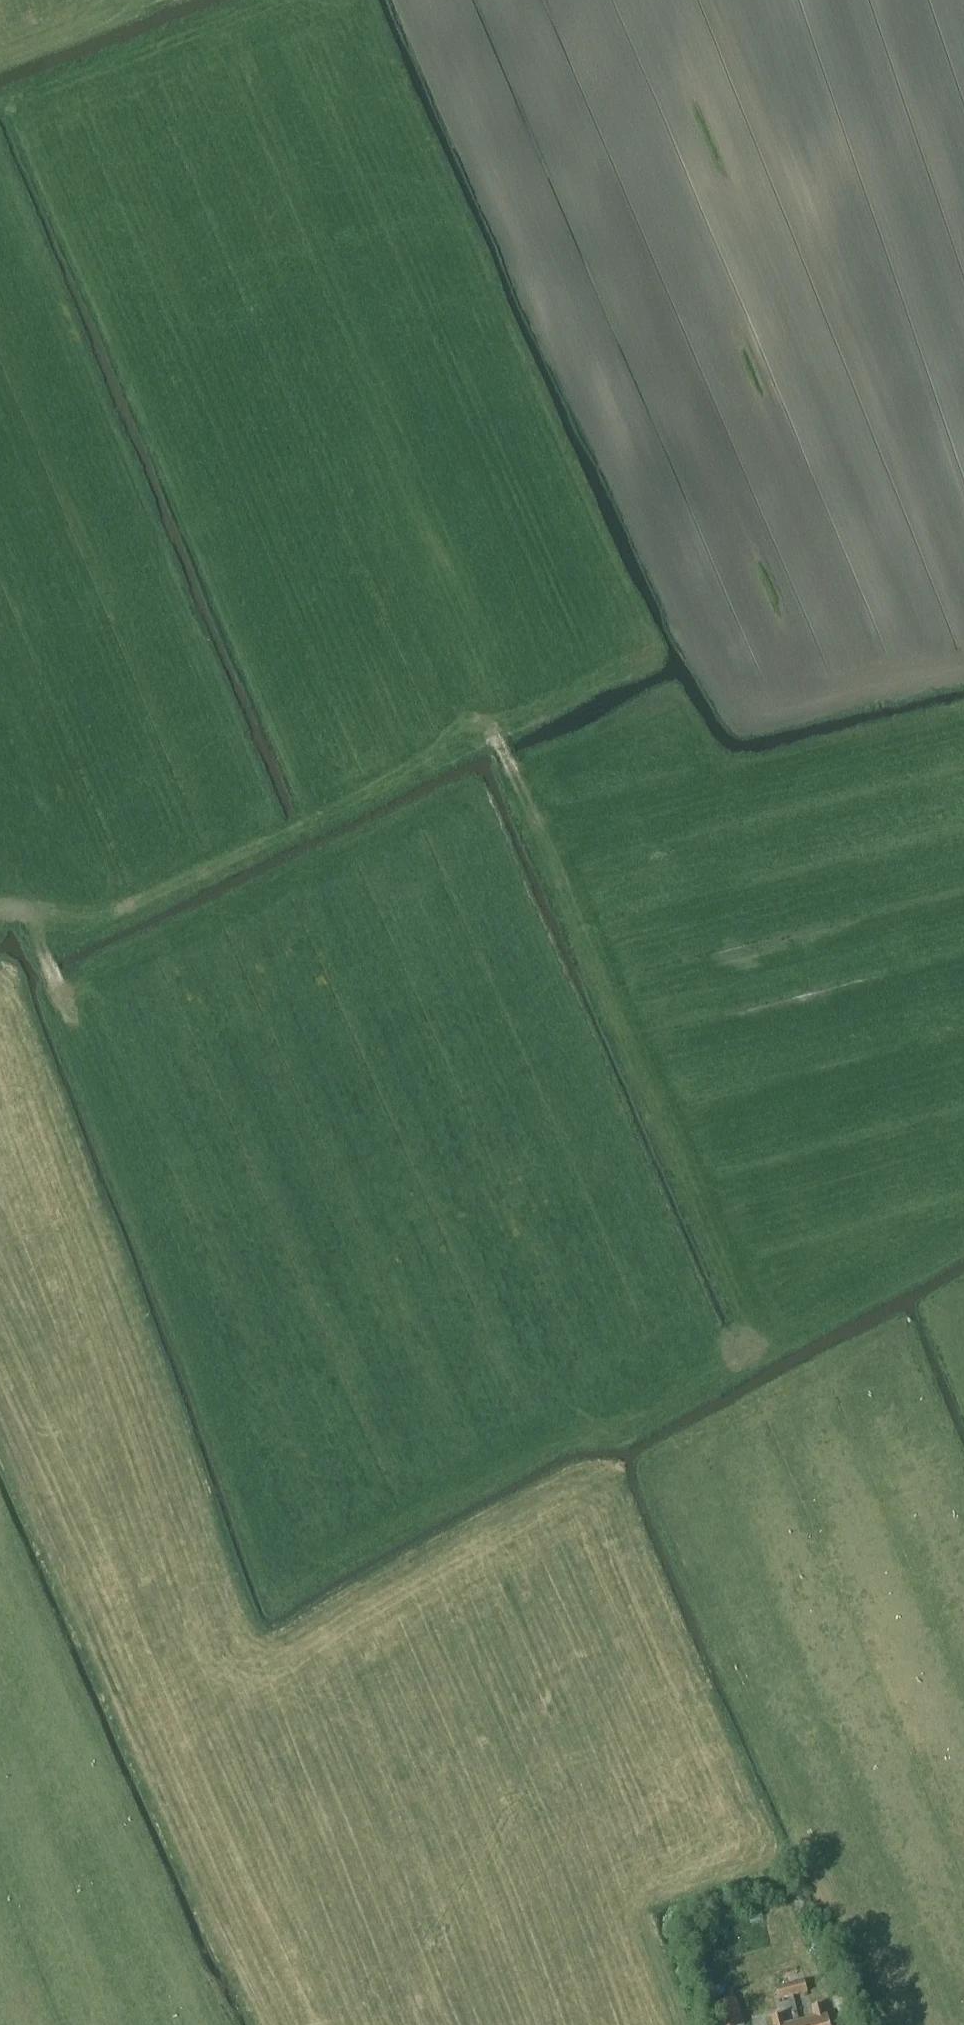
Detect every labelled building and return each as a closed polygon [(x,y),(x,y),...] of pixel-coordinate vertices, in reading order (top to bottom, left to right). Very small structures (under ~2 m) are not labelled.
[(785,1986),(789,1999),(806,1995),(806,1994),(808,1993),(802,1971),(782,1976),(785,1986)] [(785,1986),(772,1990),(776,2003),(789,1999),(785,1986)] [(827,2015),(825,2015),(822,2004),(811,2006),(815,2018),(800,2022),(800,2024),(830,2024),(827,2015)] [(782,2014),(771,2017),(773,2024),(785,2024),(782,2014)]
